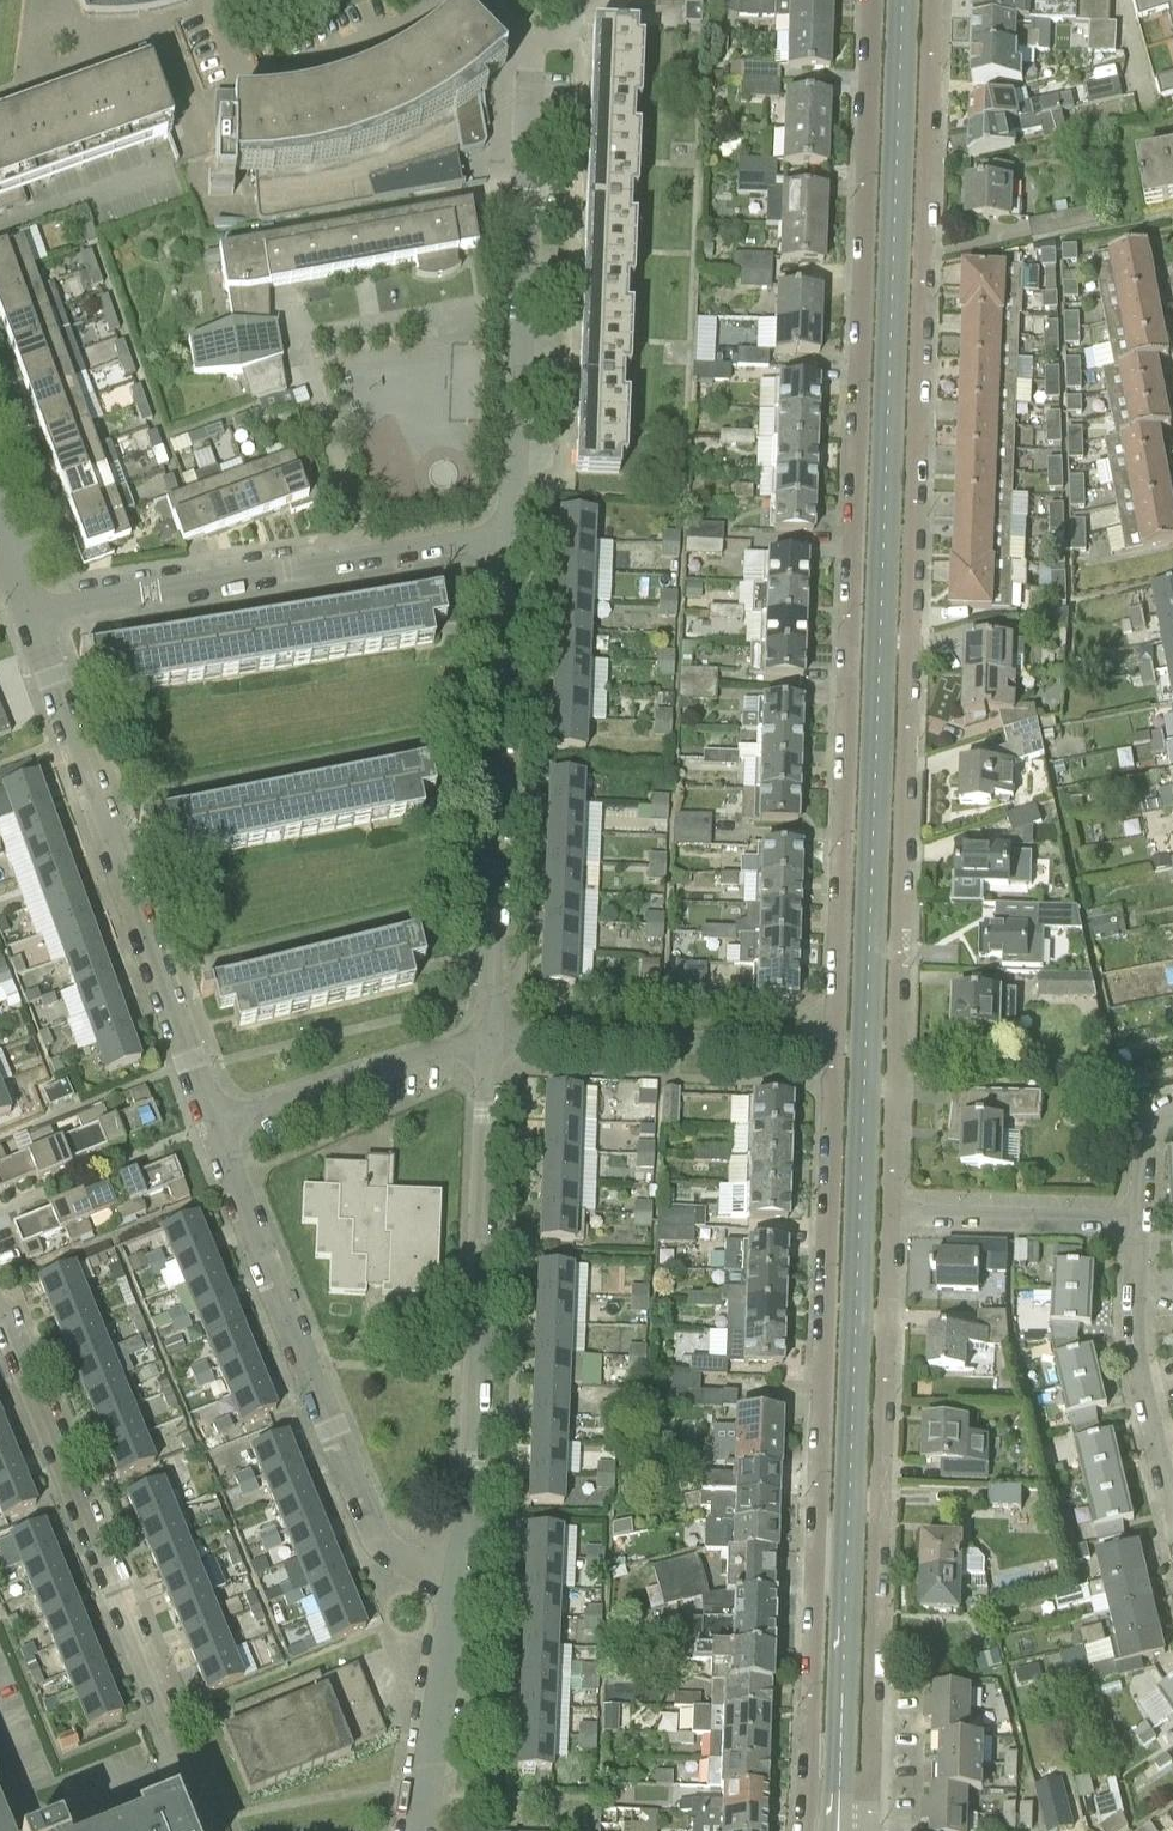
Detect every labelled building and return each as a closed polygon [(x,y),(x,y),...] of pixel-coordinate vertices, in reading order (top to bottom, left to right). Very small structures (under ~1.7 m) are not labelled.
[(97,16),(109,16),(120,15),(132,15),(142,13),(153,11),(164,9),(176,5),(181,4),(186,2),(186,0),(79,0),(85,15),(97,16)] [(830,36),(831,3),(771,1),(740,0),(724,0),(724,10),(739,16),(788,17),(788,35),(830,36)] [(1069,22),(1070,6),(1032,4),(1032,0),(975,0),(975,20),(1018,22),(1069,22)] [(1069,22),(1077,22),(1089,23),(1110,24),(1111,0),(1070,0),(1070,6),(1069,22)] [(1138,17),(1167,9),(1172,33),(1172,0),(1134,0),(1138,17)] [(693,5),(685,5),(685,23),(693,23),(701,24),(702,5),(693,5)] [(489,127),(484,97),(479,91),(503,72),(497,66),(503,60),(457,13),(446,24),(434,35),(420,45),(409,53),(394,62),(382,69),(367,76),(354,82),(336,88),(325,92),(309,96),(297,99),(278,101),(264,103),(247,104),(235,104),(235,109),(234,117),(216,117),(215,153),(215,175),(208,175),(208,195),(232,195),(233,167),(253,168),(257,218),(258,220),(261,222),(263,223),(264,223),(464,187),(486,183),(486,181),(464,185),(460,185),(455,157),(480,149),(481,149),(482,149),(482,148),(483,148),(483,147),(484,147),(484,146),(484,145),(485,145),(485,144),(485,143),(485,142),(485,141),(485,140),(483,128),(489,127)] [(974,47),(1019,50),(1050,51),(1051,34),(1040,35),(1018,34),(1018,22),(975,20),(974,47)] [(1110,24),(1089,23),(1088,52),(1116,53),(1117,24),(1110,24)] [(590,117),(633,118),(634,105),(640,105),(641,74),(643,42),(636,42),(637,28),(593,27),(591,72),(590,117)] [(788,35),(787,53),(786,68),(829,70),(830,36),(788,35)] [(1019,50),(974,47),(972,82),(1023,84),(1024,66),(1019,66),(1019,50)] [(88,153),(165,125),(166,128),(171,127),(148,62),(0,116),(0,213),(26,204),(17,179),(88,153)] [(776,65),(741,64),(741,80),(780,81),(780,68),(780,65),(776,65)] [(1156,78),(1161,97),(1172,94),(1172,74),(1156,78)] [(1089,105),(1123,98),(1119,79),(1085,86),(1089,105)] [(779,99),(780,81),(741,80),(740,97),(779,99)] [(783,130),(827,132),(828,97),(785,95),(783,130)] [(972,131),(1056,114),(1056,113),(1062,112),(1059,97),(1025,105),(1022,108),(1018,109),(1015,95),(973,104),(972,131)] [(1056,114),(972,131),(970,158),(1018,147),(1015,134),(1018,133),(1023,135),(1043,131),(1045,140),(1061,137),(1056,114)] [(633,118),(590,117),(588,161),(586,206),(630,207),(630,193),(636,194),(638,162),(639,131),(633,130),(633,118)] [(827,132),(783,130),(782,165),(825,167),(827,132)] [(1172,200),(1172,152),(1139,158),(1147,204),(1172,200)] [(737,177),(776,178),(776,161),(738,159),(737,177)] [(984,219),(1013,220),(1015,166),(983,165),(982,180),(969,180),(968,214),(984,215),(984,219)] [(737,194),(775,196),(776,178),(737,177),(737,194)] [(780,225),(824,227),(825,191),(782,189),(780,225)] [(246,372),(259,400),(272,395),(286,392),(282,371),(282,359),(276,324),(263,324),(263,288),(412,262),(414,276),(419,278),(424,279),(429,280),(434,280),(438,279),(447,276),(452,274),(456,271),(460,268),(457,251),(478,248),(470,205),(219,250),(206,253),(209,267),(221,265),(227,291),(230,324),(188,340),(194,375),(239,374),(246,372)] [(630,207),(586,206),(584,250),(582,295),(626,296),(626,283),(633,283),(634,252),(635,220),(629,220),(630,207)] [(1033,240),(1100,226),(1096,207),(1028,222),(1033,240)] [(87,245),(97,242),(91,225),(81,228),(87,245)] [(824,227),(780,225),(779,261),(822,263),(824,227)] [(30,266),(22,243),(0,250),(0,277),(30,266)] [(1097,278),(1152,267),(1148,245),(1093,255),(1097,278)] [(1064,262),(1078,262),(1077,246),(1063,246),(1064,262)] [(86,271),(96,268),(90,251),(80,255),(86,271)] [(1042,267),(1057,267),(1056,251),(1042,251),(1042,267)] [(733,271),(740,272),(772,273),(772,255),(733,254),(733,271)] [(38,289),(30,266),(0,277),(0,303),(38,289)] [(964,289),(1023,292),(1024,268),(965,266),(964,289)] [(1102,301),(1157,290),(1152,267),(1097,278),(1102,301)] [(92,288),(102,284),(96,268),(86,271),(92,288)] [(740,288),(771,289),(772,273),(740,272),(740,288)] [(1065,299),(1079,298),(1078,283),(1064,283),(1065,299)] [(775,320),(820,322),(822,289),(799,289),(799,287),(776,286),(775,320)] [(47,311),(38,289),(0,303),(0,319),(3,327),(47,311)] [(963,313),(965,313),(1020,316),(1022,316),(1023,292),(964,289),(963,313)] [(1106,324),(1161,313),(1157,290),(1102,301),(1106,324)] [(1043,309),(1058,309),(1057,293),(1043,293),(1043,309)] [(626,296),(582,295),(580,340),(579,385),(622,386),(623,372),(629,372),(630,341),(632,309),(625,309),(626,296)] [(102,316),(113,313),(107,296),(97,300),(102,316)] [(11,349),(55,334),(47,311),(3,327),(11,349)] [(108,333),(119,329),(113,313),(102,316),(108,333)] [(964,337),(1019,339),(1020,316),(965,313),(964,337)] [(1111,346),(1165,336),(1161,313),(1106,324),(1111,346)] [(1065,330),(1080,329),(1080,314),(1065,314),(1065,330)] [(820,322),(775,320),(774,354),(796,355),(796,353),(819,354),(820,322)] [(1044,338),(1059,338),(1058,322),(1044,323),(1044,338)] [(1066,345),(1080,345),(1080,329),(1065,330),(1066,345)] [(19,372),(63,356),(55,334),(11,349),(19,372)] [(1103,372),(1158,361),(1170,358),(1165,336),(1111,346),(1115,367),(1103,369),(1103,372)] [(963,359),(1018,361),(1019,339),(964,337),(963,359)] [(1045,354),(1059,353),(1059,338),(1044,338),(1045,354)] [(119,361),(129,358),(123,341),(113,345),(119,361)] [(737,366),(768,368),(768,352),(720,350),(719,365),(731,365),(737,366)] [(27,394),(71,379),(63,356),(19,372),(27,394)] [(125,378),(135,374),(129,358),(119,361),(125,378)] [(962,381),(1018,383),(1018,361),(963,359),(962,381)] [(1067,375),(1081,375),(1081,359),(1066,360),(1067,375)] [(1108,394),(1162,383),(1158,361),(1103,372),(1108,394)] [(692,381),(730,383),(731,365),(719,365),(693,364),(692,381)] [(1046,384),(1060,383),(1060,368),(1045,368),(1046,384)] [(1067,390),(1082,390),(1081,375),(1067,375),(1067,390)] [(36,417),(79,401),(71,379),(27,394),(36,417)] [(774,410),(817,412),(818,382),(775,380),(774,410)] [(961,404),(1017,405),(1018,383),(962,381),(961,404)] [(1046,399),(1061,399),(1060,383),(1046,384),(1046,399)] [(1112,416),(1167,405),(1162,383),(1108,394),(1112,416)] [(575,473),(619,475),(619,461),(625,461),(627,430),(628,398),(622,398),(622,386),(579,385),(577,429),(575,473)] [(135,406),(145,403),(139,386),(129,390),(135,406)] [(292,392),(286,392),(272,395),(259,400),(262,409),(265,408),(267,413),(277,409),(297,405),(292,392)] [(1068,414),(1082,414),(1082,398),(1068,398),(1068,414)] [(44,440),(87,424),(79,401),(36,417),(44,440)] [(141,423),(151,419),(145,403),(135,406),(141,423)] [(960,426),(1016,428),(1016,427),(1017,405),(961,404),(960,426)] [(1105,441),(1159,430),(1171,428),(1167,405),(1112,416),(1116,437),(1104,439),(1105,441)] [(248,414),(252,424),(269,418),(267,413),(265,408),(262,409),(248,414)] [(773,440),(816,442),(817,412),(774,410),(773,440)] [(1047,429),(1062,428),(1061,413),(1046,414),(1047,429)] [(252,424),(248,414),(232,420),(234,425),(235,430),(252,424)] [(52,462),(96,446),(87,424),(44,440),(52,462)] [(207,440),(224,434),(220,424),(203,430),(207,440)] [(960,448),(1015,451),(1016,428),(960,426),(960,448)] [(1047,444),(1062,444),(1062,428),(1047,429),(1047,444)] [(1069,444),(1084,444),(1083,428),(1068,429),(1069,444)] [(190,447),(207,440),(203,430),(187,436),(190,447)] [(1109,463),(1164,452),(1159,430),(1105,441),(1109,463)] [(151,451),(162,448),(156,431),(145,435),(151,451)] [(719,445),(740,446),(740,432),(720,432),(719,445)] [(740,446),(754,447),(755,433),(740,432),(740,446)] [(772,471),(815,472),(816,442),(773,440),(772,471)] [(1069,460),(1084,459),(1084,444),(1069,444),(1069,460)] [(60,485),(104,469),(96,446),(52,462),(60,485)] [(157,468),(168,464),(162,448),(151,451),(157,468)] [(192,451),(184,452),(187,469),(219,463),(217,448),(192,453),(192,451)] [(959,471),(1014,473),(1015,451),(960,448),(959,471)] [(1113,485),(1168,475),(1164,452),(1109,463),(1113,485)] [(267,466),(283,509),(288,507),(291,514),(320,503),(310,476),(299,480),(290,457),(267,466)] [(223,465),(227,478),(247,473),(243,459),(223,465)] [(1048,475),(1063,474),(1062,459),(1048,459),(1048,475)] [(260,517),(283,509),(267,466),(245,474),(260,517)] [(68,507),(112,491),(104,469),(60,485),(68,507)] [(771,501),(814,502),(815,472),(772,471),(771,501)] [(958,493),(1013,495),(1014,473),(959,471),(958,493)] [(238,526),(260,517),(245,474),(222,482),(238,526)] [(1049,490),(1063,490),(1063,474),(1048,475),(1049,490)] [(1118,508),(1172,497),(1168,475),(1113,485),(1118,508)] [(168,497),(178,493),(172,476),(162,480),(168,497)] [(1070,492),(1085,492),(1084,477),(1070,477),(1070,492)] [(215,534),(238,526),(222,482),(200,490),(215,534)] [(734,499),(753,500),(754,486),(735,486),(734,499)] [(200,490),(180,498),(166,503),(177,532),(182,546),(215,534),(200,490)] [(76,530),(120,514),(112,491),(68,507),(76,530)] [(1071,508),(1085,507),(1085,492),(1070,492),(1071,508)] [(957,516),(1012,518),(1029,519),(1030,496),(1013,495),(958,493),(957,516)] [(1172,520),(1172,500),(1172,497),(1118,508),(1122,530),(1172,520)] [(814,502),(771,501),(770,531),(813,532),(814,502)] [(161,523),(172,519),(166,503),(155,506),(161,523)] [(1050,519),(1064,518),(1064,504),(1049,505),(1050,519)] [(559,541),(593,542),(595,512),(560,511),(559,541)] [(120,514),(76,530),(78,535),(72,538),(83,567),(110,557),(106,546),(129,537),(120,514)] [(956,538),(1011,540),(1012,518),(957,516),(956,538)] [(1050,536),(1065,535),(1064,518),(1050,519),(1050,536)] [(1122,530),(1126,552),(1172,543),(1172,520),(1122,530)] [(1072,536),(1086,536),(1086,521),(1071,521),(1072,536)] [(685,539),(723,541),(723,525),(686,524),(685,539)] [(661,545),(679,545),(680,533),(662,532),(661,545)] [(1072,552),(1087,551),(1086,536),(1072,536),(1072,552)] [(955,561),(1011,563),(1011,540),(956,538),(955,561)] [(685,556),(722,557),(723,541),(685,539),(685,556)] [(557,570),(592,572),(593,542),(559,541),(557,570)] [(661,557),(679,558),(679,545),(661,545),(661,557)] [(1066,565),(1065,550),(1051,550),(1051,566),(1066,565)] [(763,585),(806,587),(807,556),(744,554),(743,572),(763,572),(763,585)] [(952,584),(1012,586),(1013,563),(1011,563),(955,561),(953,561),(952,584)] [(556,600),(591,602),(592,572),(557,570),(556,600)] [(1067,588),(1066,573),(1051,573),(1052,588),(1067,588)] [(1172,612),(1172,583),(1153,587),(1158,615),(1172,612)] [(1012,586),(952,584),(951,608),(1011,610),(1012,586)] [(752,615),(762,616),(805,617),(806,587),(763,585),(753,585),(752,615)] [(1067,604),(1067,588),(1052,588),(1053,604),(1067,604)] [(659,604),(676,605),(677,593),(659,592),(659,604)] [(114,694),(397,649),(433,643),(430,624),(445,621),(441,593),(91,649),(91,650),(79,652),(81,663),(93,661),(96,678),(111,675),(114,694)] [(555,630),(590,631),(591,602),(556,600),(555,630)] [(658,617),(676,618),(676,605),(659,604),(658,617)] [(698,619),(727,621),(727,607),(708,606),(708,613),(699,613),(698,619)] [(727,621),(742,621),(743,608),(727,607),(727,621)] [(1131,620),(1146,617),(1144,607),(1129,610),(1131,620)] [(1040,631),(1071,627),(1069,612),(1038,616),(1040,631)] [(1172,641),(1172,612),(1158,615),(1163,643),(1172,641)] [(760,646),(803,647),(805,617),(762,616),(760,646)] [(1133,630),(1148,627),(1146,617),(1131,620),(1133,630)] [(554,660),(588,661),(588,660),(601,661),(603,631),(590,631),(555,630),(554,660)] [(966,675),(1013,677),(1014,658),(1025,659),(1025,641),(967,639),(966,675)] [(1172,670),(1172,641),(1163,643),(1169,671),(1172,670)] [(803,647),(760,646),(759,675),(762,675),(762,676),(802,678),(803,647)] [(656,664),(674,664),(674,652),(657,651),(656,664)] [(553,690),(587,691),(588,661),(554,660),(553,690)] [(1142,676),(1156,673),(1153,662),(1139,665),(1142,676)] [(656,676),(673,677),(674,664),(656,664),(656,676)] [(717,670),(691,669),(679,669),(679,686),(716,687),(717,670)] [(1144,686),(1158,684),(1156,673),(1142,676),(1144,686)] [(1005,732),(1040,731),(1035,706),(1016,706),(1017,677),(1013,677),(966,675),(964,716),(988,716),(988,712),(999,713),(1005,732)] [(678,701),(716,702),(716,687),(679,686),(678,701)] [(552,719),(586,721),(587,691),(553,690),(552,719)] [(743,729),(758,730),(800,731),(802,701),(759,699),(758,717),(744,716),(743,729)] [(10,733),(0,707),(0,737),(10,733)] [(654,723),(671,724),(672,711),(654,711),(654,723)] [(586,721),(552,719),(551,749),(584,751),(586,721)] [(653,736),(671,736),(671,724),(654,723),(653,736)] [(758,730),(757,747),(757,761),(799,762),(800,731),(758,730)] [(1040,731),(1005,732),(1009,748),(980,756),(980,763),(962,762),(961,803),(993,804),(993,798),(1003,799),(1003,796),(1014,797),(1015,763),(1045,755),(1040,731)] [(1152,744),(1165,742),(1163,731),(1150,734),(1152,744)] [(1154,755),(1167,752),(1165,742),(1152,744),(1154,755)] [(703,759),(703,765),(721,766),(721,752),(704,751),(703,759)] [(738,760),(738,753),(721,752),(721,766),(738,767),(738,760)] [(755,790),(798,792),(799,762),(757,761),(755,790)] [(175,861),(361,825),(423,813),(419,794),(434,791),(429,763),(151,816),(151,817),(139,819),(141,830),(153,828),(156,844),(172,842),(175,861)] [(548,804),(592,806),(593,775),(549,773),(548,804)] [(12,816),(47,803),(37,774),(2,787),(12,816)] [(1162,800),(1172,798),(1172,787),(1160,789),(1162,800)] [(798,792),(755,790),(755,791),(739,791),(737,820),(797,822),(798,792)] [(650,808),(668,809),(669,796),(651,795),(650,808)] [(1162,800),(1164,810),(1172,808),(1172,798),(1162,800)] [(58,832),(47,803),(12,816),(0,821),(4,833),(17,829),(22,845),(58,832)] [(547,835),(580,836),(580,835),(593,835),(594,806),(592,806),(548,804),(547,835)] [(1013,833),(1050,820),(1045,804),(1008,816),(1013,833)] [(650,820),(668,821),(668,809),(650,808),(650,820)] [(673,831),(710,832),(711,816),(673,814),(673,831)] [(672,846),(710,847),(710,832),(673,831),(672,846)] [(33,873),(68,861),(58,832),(22,845),(33,873)] [(545,866),(579,867),(580,836),(547,835),(545,866)] [(741,875),(757,876),(800,877),(801,847),(758,845),(757,859),(741,858),(741,875)] [(958,884),(1012,885),(1011,886),(1026,887),(1026,868),(1033,868),(1034,852),(1013,852),(960,850),(958,884)] [(648,867),(665,868),(666,856),(649,855),(648,867)] [(43,902),(78,889),(68,861),(33,873),(33,874),(23,878),(33,906),(43,902)] [(544,894),(578,895),(579,867),(545,866),(544,894)] [(647,880),(665,881),(665,868),(648,867),(647,880)] [(719,888),(738,888),(738,874),(719,874),(719,888)] [(756,906),(799,907),(800,877),(757,876),(756,906)] [(53,931),(89,918),(78,889),(43,902),(53,931)] [(543,925),(576,925),(578,895),(544,894),(543,925)] [(753,935),(798,938),(799,907),(756,906),(754,906),(753,935)] [(646,926),(663,927),(664,915),(647,914),(646,926)] [(10,931),(5,917),(0,919),(0,933),(0,934),(10,931)] [(64,959),(99,947),(89,918),(53,931),(64,959)] [(542,953),(575,954),(576,925),(543,925),(542,953)] [(645,939),(662,939),(663,927),(646,926),(645,939)] [(720,927),(701,927),(701,941),(719,941),(720,927)] [(719,941),(737,942),(737,928),(720,927),(719,941)] [(985,957),(1029,958),(1057,959),(1058,929),(1030,928),(981,927),(980,957),(985,957)] [(238,1026),(379,993),(414,985),(409,966),(424,962),(417,933),(211,983),(199,986),(202,997),(214,994),(218,1011),(233,1008),(237,1026),(238,1026)] [(754,967),(796,968),(798,938),(753,935),(741,935),(740,949),(754,949),(754,967)] [(74,988),(109,975),(99,947),(64,959),(74,988)] [(575,954),(542,953),(540,986),(545,986),(544,990),(557,991),(558,986),(574,987),(575,954)] [(16,975),(26,971),(21,957),(11,960),(16,975)] [(668,962),(667,1000),(682,1000),(682,994),(684,963),(668,962)] [(682,994),(705,995),(707,964),(684,963),(682,994)] [(796,968),(754,967),(753,996),(795,998),(796,968)] [(1039,999),(1097,999),(1092,975),(1058,974),(1040,973),(1039,999)] [(85,1017),(120,1004),(109,975),(74,988),(85,1017)] [(644,990),(660,991),(660,979),(644,979),(644,990)] [(9,1009),(21,1004),(13,983),(1,988),(9,1009)] [(42,1000),(41,999),(38,989),(24,994),(28,1005),(41,1000),(42,1000)] [(954,1028),(1002,1029),(1014,1029),(1014,1011),(1011,1011),(1011,994),(1004,994),(955,992),(954,1028)] [(44,1009),(58,1004),(54,994),(41,999),(42,1000),(41,1000),(44,1009)] [(95,1045),(130,1033),(120,1004),(85,1017),(95,1045)] [(44,1047),(54,1044),(49,1030),(39,1033),(44,1047)] [(130,1033),(95,1045),(105,1074),(140,1062),(130,1033)] [(55,1074),(69,1068),(65,1056),(50,1061),(55,1074)] [(8,1080),(0,1059),(0,1084),(8,1080)] [(980,1086),(980,1078),(965,1077),(964,1091),(955,1090),(950,1130),(964,1132),(962,1166),(979,1167),(979,1169),(1002,1170),(1002,1168),(1003,1133),(1004,1119),(1041,1120),(1043,1094),(985,1092),(986,1086),(980,1086)] [(42,1091),(49,1108),(73,1098),(66,1081),(42,1091)] [(545,1118),(579,1120),(580,1089),(546,1088),(545,1118)] [(10,1114),(0,1089),(0,1118),(10,1114)] [(662,1125),(677,1126),(678,1089),(664,1089),(662,1125)] [(92,1112),(106,1148),(107,1152),(124,1145),(123,1141),(161,1126),(146,1090),(130,1097),(135,1110),(108,1121),(103,1108),(92,1112)] [(639,1104),(655,1105),(656,1093),(640,1092),(639,1104)] [(747,1129),(791,1129),(792,1099),(748,1097),(747,1129)] [(69,1163),(106,1148),(92,1112),(77,1118),(82,1132),(55,1143),(49,1129),(38,1134),(54,1173),(71,1166),(69,1163)] [(544,1149),(577,1151),(579,1120),(545,1118),(544,1149)] [(746,1158),(790,1160),(791,1129),(747,1129),(746,1158)] [(54,1173),(38,1134),(27,1138),(33,1151),(6,1162),(0,1149),(0,1190),(36,1176),(37,1179),(54,1173)] [(636,1156),(654,1157),(654,1143),(637,1142),(636,1156)] [(543,1180),(588,1182),(589,1154),(577,1154),(577,1151),(544,1149),(543,1180)] [(693,1163),(713,1163),(713,1150),(694,1149),(693,1163)] [(713,1163),(728,1164),(728,1150),(713,1150),(713,1163)] [(636,1170),(653,1171),(654,1157),(636,1156),(636,1170)] [(732,1188),(788,1190),(790,1160),(746,1158),(745,1187),(732,1187),(732,1188)] [(118,1179),(119,1182),(134,1218),(145,1213),(140,1200),(167,1189),(172,1203),(189,1196),(174,1160),(137,1175),(135,1172),(118,1179)] [(328,1294),(365,1296),(365,1288),(382,1289),(381,1296),(436,1298),(441,1194),(387,1191),(388,1184),(366,1183),(367,1165),(324,1163),(323,1188),(303,1187),(302,1224),(316,1225),(315,1259),(330,1259),(328,1294)] [(541,1210),(584,1212),(586,1212),(588,1182),(543,1180),(541,1210)] [(119,1224),(134,1218),(119,1182),(83,1197),(82,1193),(65,1200),(81,1239),(92,1235),(86,1221),(113,1211),(119,1224)] [(647,1198),(659,1198),(659,1187),(648,1186),(647,1198)] [(788,1190),(732,1188),(731,1217),(749,1217),(749,1219),(787,1220),(788,1190)] [(70,1243),(81,1239),(65,1200),(48,1207),(50,1210),(12,1225),(26,1261),(42,1254),(37,1241),(64,1230),(70,1243)] [(634,1215),(650,1215),(650,1203),(635,1202),(634,1215)] [(584,1212),(541,1210),(540,1241),(583,1243),(584,1212)] [(657,1227),(694,1229),(695,1213),(657,1211),(657,1227)] [(633,1227),(649,1228),(650,1215),(634,1215),(633,1227)] [(173,1258),(207,1244),(196,1216),(162,1230),(173,1258)] [(656,1243),(693,1245),(694,1229),(657,1227),(656,1243)] [(1008,1242),(948,1239),(947,1254),(934,1254),(934,1272),(938,1273),(938,1291),(979,1292),(980,1273),(1007,1274),(1008,1242)] [(1015,1263),(1027,1264),(1028,1242),(1015,1241),(1015,1263)] [(742,1272),(785,1274),(786,1244),(725,1242),(725,1255),(724,1255),(723,1272),(742,1272)] [(184,1286),(219,1272),(207,1244),(173,1258),(184,1286)] [(1053,1294),(1094,1296),(1095,1266),(1083,1265),(1082,1250),(1055,1249),(1053,1294)] [(160,1252),(144,1258),(149,1269),(165,1263),(160,1252)] [(153,1279),(168,1272),(165,1263),(149,1269),(153,1279)] [(538,1295),(571,1296),(572,1266),(539,1265),(538,1295)] [(50,1309),(85,1294),(74,1266),(39,1281),(50,1309)] [(196,1313),(230,1300),(219,1272),(184,1286),(196,1313)] [(722,1303),(728,1303),(784,1305),(785,1274),(742,1272),(741,1289),(722,1288),(722,1295),(722,1303)] [(631,1299),(649,1299),(649,1286),(632,1285),(631,1299)] [(62,1337),(97,1323),(85,1294),(50,1309),(62,1337)] [(705,1308),(705,1295),(688,1294),(688,1308),(705,1308)] [(1051,1342),(1078,1338),(1081,1325),(1092,1326),(1094,1296),(1053,1294),(1051,1335),(1020,1337),(1020,1343),(1051,1341),(1051,1342)] [(536,1324),(582,1326),(583,1297),(571,1296),(538,1295),(536,1324)] [(705,1295),(705,1308),(722,1309),(722,1303),(722,1295),(705,1295)] [(631,1312),(648,1313),(649,1299),(631,1299),(631,1312)] [(207,1341),(241,1327),(230,1300),(196,1313),(207,1341)] [(726,1334),(783,1336),(784,1305),(728,1303),(726,1334)] [(166,1313),(170,1324),(187,1317),(183,1307),(166,1313)] [(930,1370),(967,1371),(968,1348),(989,1349),(989,1348),(1010,1348),(1006,1313),(979,1312),(978,1331),(932,1329),(930,1370)] [(170,1324),(174,1334),(191,1327),(187,1317),(170,1324)] [(142,1319),(134,1322),(140,1336),(148,1333),(142,1319)] [(73,1365),(109,1351),(97,1323),(62,1337),(73,1365)] [(535,1354),(581,1356),(582,1326),(536,1324),(535,1354)] [(218,1369),(253,1355),(241,1327),(207,1341),(218,1369)] [(146,1351),(154,1347),(148,1333),(140,1336),(146,1351)] [(726,1334),(725,1359),(725,1363),(727,1363),(742,1363),(742,1364),(782,1365),(783,1336),(726,1334)] [(1061,1387),(1101,1378),(1094,1348),(1083,1351),(1078,1338),(1051,1342),(1055,1357),(1054,1358),(1061,1387)] [(628,1359),(646,1359),(646,1347),(629,1346),(628,1359)] [(85,1393),(120,1379),(109,1351),(73,1365),(85,1393)] [(534,1384),(567,1385),(580,1386),(581,1356),(535,1354),(534,1384)] [(230,1397),(264,1383),(253,1355),(218,1369),(230,1397)] [(690,1375),(701,1375),(726,1376),(727,1363),(725,1363),(725,1359),(691,1357),(690,1375)] [(628,1371),(645,1372),(646,1359),(628,1359),(628,1371)] [(194,1379),(210,1373),(206,1363),(190,1369),(194,1379)] [(198,1389),(214,1383),(210,1373),(194,1379),(198,1389)] [(670,1389),(700,1391),(701,1375),(690,1375),(671,1373),(670,1389)] [(163,1394),(172,1390),(166,1376),(157,1379),(163,1394)] [(1072,1429),(1098,1424),(1097,1410),(1108,1407),(1101,1378),(1061,1387),(1069,1417),(1072,1429)] [(96,1422),(132,1408),(120,1379),(85,1393),(96,1422)] [(264,1383),(230,1397),(241,1425),(275,1411),(264,1383)] [(533,1414),(566,1415),(567,1385),(534,1384),(533,1414)] [(721,1407),(722,1392),(700,1391),(670,1389),(669,1405),(721,1409),(721,1407)] [(172,1390),(163,1394),(168,1408),(177,1404),(172,1390)] [(722,1392),(721,1407),(736,1408),(737,1391),(722,1390),(722,1392)] [(599,1417),(617,1417),(617,1405),(600,1404),(599,1417)] [(108,1450),(143,1436),(132,1408),(96,1422),(108,1450)] [(713,1459),(778,1461),(780,1413),(735,1411),(734,1429),(714,1428),(713,1459)] [(531,1444),(565,1445),(575,1445),(576,1415),(566,1415),(533,1414),(531,1444)] [(965,1421),(965,1416),(945,1415),(945,1422),(928,1422),(927,1461),(945,1462),(944,1478),(975,1479),(975,1476),(986,1477),(986,1461),(979,1461),(980,1424),(970,1423),(970,1421),(965,1421)] [(599,1429),(616,1430),(617,1417),(599,1417),(599,1429)] [(217,1435),(232,1429),(228,1418),(213,1425),(217,1435)] [(13,1452),(2,1424),(0,1425),(0,1457),(13,1452)] [(1082,1471),(1121,1462),(1114,1433),(1104,1436),(1098,1424),(1072,1429),(1076,1442),(1075,1442),(1082,1471)] [(187,1450),(195,1447),(188,1432),(180,1435),(187,1450)] [(263,1477),(297,1463),(285,1435),(251,1449),(263,1477)] [(143,1436),(108,1450),(120,1478),(155,1464),(143,1436)] [(530,1473),(564,1475),(565,1445),(531,1444),(530,1473)] [(24,1479),(13,1452),(0,1457),(0,1489),(24,1479)] [(700,1493),(777,1497),(778,1461),(713,1459),(712,1467),(735,1468),(735,1479),(701,1478),(700,1493)] [(1089,1500),(1128,1491),(1121,1462),(1082,1471),(1089,1500)] [(274,1505),(308,1491),(297,1463),(263,1477),(274,1505)] [(597,1476),(614,1477),(615,1464),(597,1464),(597,1476)] [(1050,1478),(1062,1476),(1061,1469),(1049,1472),(1050,1478)] [(238,1487),(254,1481),(250,1471),(234,1477),(238,1487)] [(564,1475),(530,1473),(529,1503),(563,1505),(564,1475)] [(1072,1492),(1070,1487),(1067,1486),(1068,1485),(1066,1475),(1062,1476),(1050,1478),(1053,1489),(1060,1488),(1059,1489),(1059,1495),(1063,1498),(1067,1498),(1070,1496),(1072,1492)] [(596,1489),(614,1489),(614,1477),(597,1476),(596,1489)] [(0,1489),(0,1516),(2,1520),(35,1507),(24,1479),(0,1489)] [(242,1497),(258,1491),(254,1481),(238,1487),(242,1497)] [(139,1524),(174,1510),(188,1504),(186,1501),(199,1496),(193,1482),(180,1487),(180,1486),(166,1491),(162,1482),(127,1496),(139,1524)] [(1047,1512),(1052,1512),(1047,1491),(1023,1490),(990,1489),(990,1509),(1021,1510),(1020,1515),(1047,1516),(1047,1512)] [(286,1533),(320,1519),(308,1491),(274,1505),(286,1533)] [(1128,1491),(1089,1500),(1096,1529),(1097,1529),(1099,1543),(1126,1536),(1124,1522),(1135,1520),(1128,1491)] [(733,1521),(776,1523),(777,1497),(700,1493),(685,1496),(687,1510),(700,1509),(734,1510),(733,1521)] [(150,1553),(185,1538),(174,1510),(139,1524),(150,1553)] [(211,1528),(225,1523),(220,1512),(207,1517),(211,1528)] [(297,1561),(331,1547),(320,1519),(286,1533),(297,1561)] [(612,1538),(633,1534),(631,1521),(613,1524),(612,1538)] [(776,1523),(733,1521),(733,1523),(706,1522),(705,1551),(724,1552),(775,1554),(776,1523)] [(42,1524),(9,1538),(21,1566),(54,1552),(42,1524)] [(261,1543),(277,1536),(273,1526),(257,1532),(261,1543)] [(527,1557),(561,1559),(562,1529),(528,1527),(527,1557)] [(228,1553),(236,1550),(230,1536),(222,1539),(228,1553)] [(265,1553),(281,1546),(277,1536),(261,1543),(265,1553)] [(924,1573),(985,1575),(986,1560),(979,1552),(965,1551),(965,1537),(925,1536),(924,1573)] [(162,1581),(197,1567),(185,1538),(150,1553),(162,1581)] [(1065,1566),(1091,1560),(1088,1545),(1062,1552),(1065,1566)] [(1103,1583),(1146,1572),(1139,1545),(1096,1555),(1103,1583)] [(308,1588),(343,1574),(331,1547),(297,1561),(308,1588)] [(586,1560),(604,1561),(604,1548),(587,1547),(586,1560)] [(234,1567),(241,1563),(236,1550),(228,1553),(234,1567)] [(32,1593),(65,1579),(54,1552),(21,1566),(32,1593)] [(773,1595),(775,1554),(724,1552),(722,1595),(732,1595),(732,1594),(773,1595)] [(684,1603),(708,1596),(696,1555),(652,1567),(658,1586),(645,1590),(651,1611),(663,1607),(684,1602),(684,1603)] [(526,1588),(559,1589),(561,1559),(527,1557),(526,1588)] [(586,1572),(603,1573),(604,1561),(586,1560),(586,1572)] [(173,1609),(208,1595),(197,1567),(162,1581),(173,1609)] [(1095,1614),(1153,1600),(1146,1572),(1103,1583),(1071,1591),(1054,1595),(1058,1611),(1092,1601),(1095,1614)] [(985,1575),(924,1573),(922,1610),(935,1610),(935,1614),(953,1615),(953,1613),(962,1613),(963,1589),(989,1590),(987,1575),(985,1575)] [(320,1616),(354,1602),(343,1574),(308,1588),(320,1616)] [(65,1579),(32,1593),(43,1620),(76,1606),(65,1579)] [(284,1598),(300,1592),(296,1582),(279,1588),(284,1598)] [(524,1618),(558,1620),(559,1589),(526,1588),(524,1618)] [(252,1612),(260,1609),(253,1592),(245,1595),(252,1612)] [(288,1608),(304,1602),(300,1592),(284,1598),(288,1608)] [(674,1647),(771,1651),(773,1595),(732,1594),(732,1595),(722,1595),(721,1611),(703,1610),(702,1620),(675,1619),(674,1647)] [(185,1637),(220,1623),(208,1595),(173,1609),(185,1637)] [(1117,1641),(1160,1630),(1153,1600),(1095,1614),(1096,1615),(1110,1612),(1117,1641)] [(13,1633),(22,1629),(11,1601),(2,1605),(13,1633)] [(354,1602),(320,1616),(331,1643),(365,1630),(354,1602)] [(54,1647),(87,1634),(76,1606),(43,1620),(54,1647)] [(584,1619),(601,1620),(602,1609),(584,1607),(584,1619)] [(264,1641),(272,1637),(260,1609),(252,1612),(264,1641)] [(523,1648),(556,1650),(558,1620),(524,1618),(523,1648)] [(583,1632),(601,1632),(601,1620),(584,1619),(583,1632)] [(196,1666),(231,1651),(220,1623),(185,1637),(196,1666)] [(1073,1639),(1076,1651),(1086,1649),(1108,1644),(1104,1627),(1083,1632),(1073,1639)] [(1086,1649),(1091,1669),(1116,1662),(1117,1666),(1123,1665),(1166,1654),(1160,1630),(1117,1641),(1108,1644),(1086,1649)] [(66,1675),(99,1661),(87,1634),(54,1647),(66,1675)] [(272,1662),(281,1658),(272,1637),(264,1641),(272,1662)] [(307,1654),(323,1647),(319,1637),(302,1643),(307,1654)] [(24,1659),(38,1654),(34,1644),(20,1650),(24,1659)] [(712,1683),(770,1685),(771,1651),(674,1647),(674,1648),(668,1648),(668,1660),(711,1662),(711,1681),(712,1682),(712,1683)] [(522,1679),(555,1680),(556,1650),(523,1648),(522,1679)] [(1067,1674),(1091,1669),(1086,1649),(1076,1651),(1063,1655),(1067,1674)] [(231,1651),(196,1666),(208,1694),(243,1680),(231,1651)] [(77,1702),(110,1689),(99,1661),(66,1675),(77,1702)] [(1119,1675),(1117,1666),(1116,1662),(1091,1669),(1094,1681),(1119,1675)] [(249,1795),(250,1794),(350,1753),(348,1749),(385,1734),(357,1665),(321,1679),(318,1673),(230,1708),(238,1728),(225,1733),(224,1733),(249,1795)] [(581,1679),(599,1679),(599,1667),(582,1666),(581,1679)] [(36,1687),(45,1683),(39,1668),(30,1672),(36,1687)] [(520,1709),(554,1710),(555,1680),(522,1679),(520,1709)] [(581,1691),(598,1692),(599,1679),(581,1679),(581,1691)] [(1172,1716),(1172,1682),(1157,1692),(1172,1716)] [(709,1710),(769,1711),(770,1685),(712,1683),(711,1708),(709,1708),(709,1710)] [(928,1711),(970,1713),(972,1688),(938,1686),(938,1701),(928,1700),(928,1711)] [(110,1689),(77,1702),(88,1730),(121,1716),(110,1689)] [(674,1707),(701,1709),(701,1695),(674,1693),(674,1707)] [(57,1698),(43,1704),(47,1714),(61,1708),(57,1698)] [(1007,1710),(1004,1699),(992,1701),(995,1713),(1007,1710)] [(519,1739),(552,1741),(554,1710),(520,1709),(519,1739)] [(710,1734),(768,1736),(769,1711),(709,1710),(708,1734),(710,1734)] [(1007,1710),(995,1713),(998,1725),(1010,1722),(1007,1710)] [(661,1711),(661,1731),(680,1731),(680,1711),(661,1711)] [(936,1737),(987,1739),(987,1736),(969,1735),(970,1713),(928,1711),(927,1722),(936,1723),(936,1737)] [(1134,1732),(1139,1740),(1152,1731),(1147,1723),(1134,1732)] [(579,1738),(596,1738),(596,1726),(592,1726),(581,1725),(580,1725),(579,1738)] [(63,1752),(80,1745),(74,1731),(57,1738),(63,1752)] [(1152,1731),(1139,1740),(1145,1748),(1158,1740),(1152,1731)] [(694,1734),(690,1734),(667,1734),(667,1744),(694,1745),(694,1734)] [(709,1760),(767,1762),(768,1736),(710,1734),(709,1760)] [(934,1763),(986,1765),(987,1739),(936,1737),(934,1763)] [(578,1750),(596,1751),(596,1738),(579,1738),(578,1750)] [(552,1741),(519,1739),(518,1770),(522,1770),(522,1774),(535,1775),(535,1770),(551,1771),(552,1741)] [(1006,1764),(1018,1765),(1019,1753),(1006,1753),(1006,1764)] [(1161,1771),(1172,1764),(1172,1762),(1168,1755),(1155,1762),(1161,1771)] [(722,1789),(766,1791),(767,1762),(709,1760),(708,1760),(707,1789),(722,1789)] [(933,1789),(970,1791),(970,1788),(986,1789),(986,1765),(934,1763),(933,1789)] [(1005,1776),(1018,1777),(1018,1765),(1006,1764),(1005,1776)] [(656,1786),(673,1786),(673,1772),(656,1772),(656,1786)] [(1045,1828),(1067,1823),(1056,1780),(1034,1786),(1045,1828)] [(692,1813),(765,1816),(766,1791),(722,1789),(722,1802),(679,1800),(679,1812),(692,1812),(692,1813)] [(923,1814),(969,1816),(970,1791),(933,1789),(932,1803),(923,1802),(923,1814)] [(1005,1803),(1004,1815),(1017,1816),(1018,1804),(1005,1803)] [(1022,1804),(1021,1816),(1034,1817),(1034,1805),(1022,1804)] [(658,1812),(600,1810),(599,1830),(658,1830),(658,1812)] [(173,1811),(138,1825),(139,1828),(133,1830),(181,1830),(173,1811)] [(765,1816),(692,1813),(692,1830),(765,1830),(765,1816)] [(923,1814),(922,1824),(931,1824),(931,1830),(968,1830),(969,1830),(984,1830),(985,1818),(969,1818),(969,1816),(923,1814)] [(1129,1829),(1122,1814),(1100,1828),(1102,1830),(1127,1830),(1129,1829)] [(1017,1816),(1004,1815),(1004,1829),(998,1829),(998,1830),(1016,1830),(1017,1816)] [(1016,1830),(1022,1830),(1022,1829),(1033,1829),(1034,1817),(1021,1816),(1017,1816),(1016,1830)]
